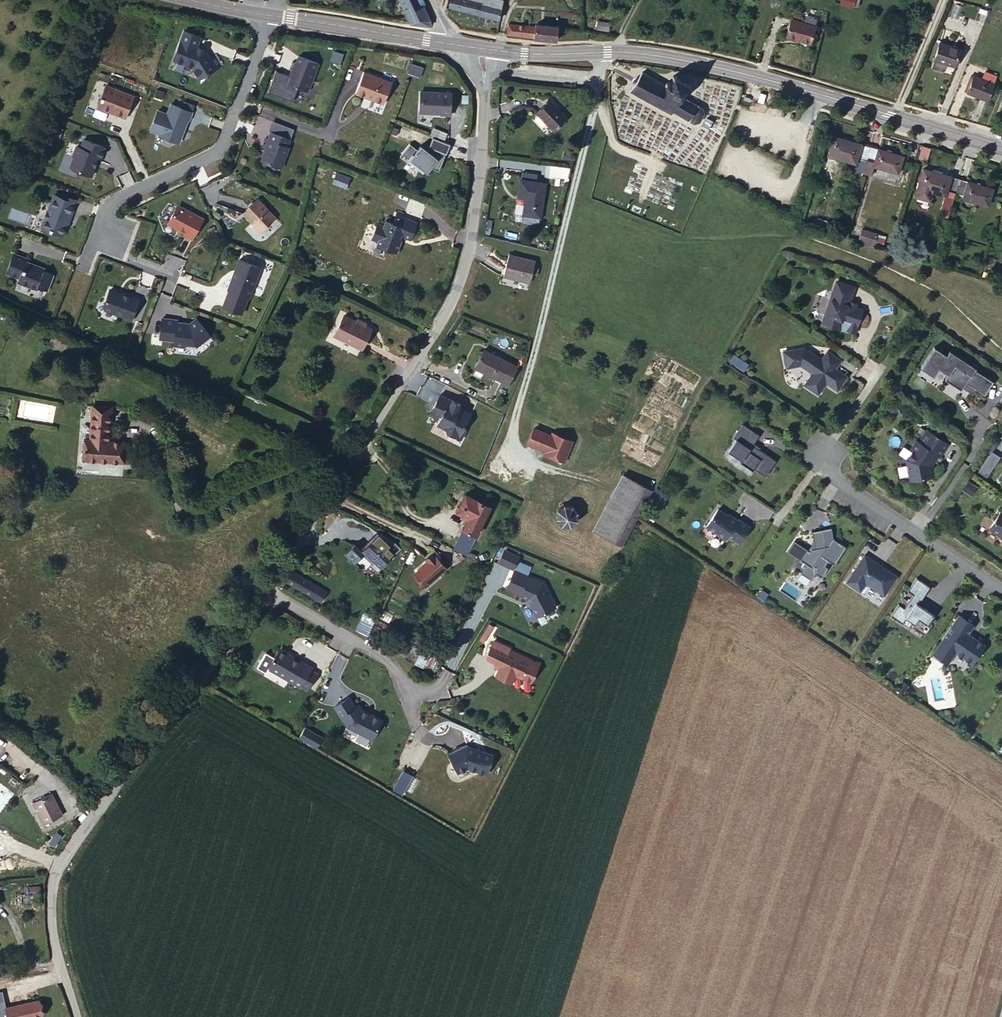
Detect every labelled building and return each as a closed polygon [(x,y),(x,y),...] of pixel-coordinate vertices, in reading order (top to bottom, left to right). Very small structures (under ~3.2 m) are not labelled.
[(408,28),(409,32),(425,28),(422,22),(425,20),(420,8),(417,0),(398,0),(408,28)] [(490,17),(492,5),(469,0),(449,0),(447,0),(439,0),(438,6),(490,17)] [(849,13),(852,3),(838,1),(836,11),(849,13)] [(505,21),(504,37),(521,37),(554,37),(555,19),(527,17),(527,22),(505,21)] [(785,23),(779,42),(801,50),(808,31),(785,23)] [(201,32),(185,26),(173,55),(192,62),(199,73),(198,74),(200,79),(204,76),(206,74),(209,71),(210,69),(222,62),(215,51),(208,55),(203,48),(204,45),(197,42),(201,32)] [(331,59),(341,61),(343,53),(333,51),(331,59)] [(940,77),(948,80),(954,64),(934,56),(928,72),(940,77)] [(290,90),(309,98),(321,71),(302,62),(299,69),(297,69),(292,82),(293,83),(290,90)] [(638,69),(623,92),(660,118),(664,111),(684,125),(691,123),(697,115),(695,107),(679,97),(683,90),(679,88),(685,78),(672,70),(666,78),(661,75),(658,81),(638,69)] [(940,77),(928,72),(925,80),(935,85),(938,83),(940,77)] [(133,91),(105,79),(96,101),(125,113),(133,91)] [(976,84),(974,92),(985,96),(987,88),(976,84)] [(393,97),(366,85),(357,105),(384,118),(393,97)] [(966,89),(963,88),(957,103),(960,105),(966,89)] [(974,92),(966,89),(960,105),(982,114),(989,97),(985,96),(974,92)] [(157,105),(149,125),(158,129),(158,130),(178,138),(187,115),(188,116),(191,107),(170,99),(166,109),(157,105)] [(551,100),(538,114),(553,130),(566,116),(551,100)] [(422,107),(420,128),(441,129),(441,131),(450,132),(453,110),(422,107)] [(70,161),(90,169),(96,154),(99,155),(104,142),(83,133),(79,142),(75,140),(72,150),(74,151),(70,161)] [(260,166),(279,174),(288,152),(287,152),(290,144),(271,136),(268,143),(265,142),(262,151),(266,153),(260,166)] [(846,157),(850,144),(825,137),(820,154),(845,163),(846,157)] [(855,160),(859,147),(850,144),(846,157),(855,160)] [(918,161),(926,162),(929,148),(920,146),(918,161)] [(895,159),(859,147),(855,160),(851,175),(862,178),(865,170),(888,177),(895,159)] [(911,163),(916,149),(909,147),(904,160),(911,163)] [(416,165),(408,158),(400,168),(424,189),(428,184),(436,186),(444,168),(428,162),(426,166),(419,160),(416,165)] [(933,194),(937,177),(910,168),(904,189),(931,198),(933,194)] [(347,188),(351,176),(337,171),(333,183),(347,188)] [(334,179),(322,174),(316,185),(328,190),(334,179)] [(523,190),(519,210),(535,214),(540,182),(519,177),(517,189),(523,190)] [(942,196),(947,180),(937,177),(933,194),(942,196)] [(954,182),(947,180),(942,196),(949,198),(954,182)] [(975,188),(954,182),(949,198),(948,202),(969,209),(975,188)] [(45,205),(41,214),(44,215),(41,223),(60,231),(66,215),(68,215),(76,195),(61,189),(60,192),(53,189),(47,206),(45,205)] [(245,210),(238,216),(255,236),(270,224),(253,204),(249,207),(247,207),(244,209),(245,210)] [(202,220),(177,205),(166,224),(183,233),(182,236),(190,240),(202,220)] [(368,255),(388,263),(395,250),(404,252),(410,235),(396,229),(398,225),(391,223),(386,234),(377,230),(374,236),(371,235),(363,249),(370,252),(368,255)] [(848,243),(863,248),(867,236),(851,231),(848,243)] [(867,236),(863,248),(871,250),(874,238),(867,236)] [(9,248),(1,267),(14,272),(13,276),(32,284),(33,282),(42,286),(49,269),(39,266),(40,264),(29,259),(29,260),(21,257),(22,253),(9,248)] [(519,278),(525,255),(498,249),(493,272),(519,278)] [(253,271),(234,263),(222,292),(223,293),(216,309),(233,316),(240,300),(241,300),(253,271)] [(849,336),(856,312),(841,307),(846,290),(829,284),(823,302),(824,303),(819,318),(819,317),(816,327),(826,330),(826,329),(834,331),(834,329),(844,332),(843,334),(849,336)] [(135,298),(106,286),(98,306),(127,318),(135,298)] [(156,317),(153,337),(167,340),(166,344),(177,346),(177,344),(187,345),(188,346),(202,336),(189,318),(179,325),(170,324),(170,319),(156,317)] [(322,343),(352,358),(362,338),(332,324),(322,343)] [(500,378),(509,358),(475,341),(467,359),(494,372),(493,375),(500,378)] [(842,382),(831,374),(836,366),(823,356),(817,365),(799,353),(779,357),(782,373),(796,370),(808,378),(800,390),(814,400),(824,385),(828,388),(828,392),(833,396),(842,382)] [(988,390),(970,378),(971,376),(944,359),(941,363),(929,355),(915,376),(928,385),(933,377),(943,383),(939,388),(955,399),(957,396),(967,403),(971,397),(979,403),(988,390)] [(744,370),(748,364),(736,356),(732,363),(744,370)] [(734,376),(738,370),(730,364),(725,371),(734,376)] [(432,382),(425,396),(430,399),(435,401),(428,413),(440,420),(440,422),(449,427),(453,426),(457,419),(456,414),(462,404),(451,398),(454,393),(432,382)] [(112,387),(93,386),(90,420),(84,420),(83,442),(145,445),(146,422),(111,421),(112,387)] [(430,399),(425,396),(421,402),(427,405),(430,399)] [(49,399),(23,399),(23,417),(49,417),(49,399)] [(553,460),(564,438),(546,429),(543,435),(528,427),(521,440),(537,447),(535,451),(553,460)] [(768,466),(745,450),(752,440),(736,428),(726,442),(729,444),(721,455),(734,465),(732,467),(745,475),(746,473),(757,481),(768,466)] [(927,485),(925,475),(923,474),(930,464),(933,467),(941,454),(920,440),(912,452),(910,450),(903,460),(905,461),(899,470),(903,490),(927,485)] [(992,453),(987,450),(979,463),(982,465),(971,482),(979,488),(993,467),(986,462),(992,453)] [(586,526),(617,542),(629,519),(639,500),(645,488),(612,472),(586,526)] [(1001,473),(991,488),(1001,496),(1001,474),(1001,473)] [(458,510),(452,521),(466,529),(483,499),(459,487),(449,505),(458,510)] [(655,496),(645,491),(641,500),(651,505),(655,496)] [(567,523),(569,520),(570,516),(570,514),(570,512),(568,506),(565,503),(562,500),(556,500),(552,501),(549,502),(545,506),(543,512),(546,522),(549,525),(555,527),(562,526),(567,523)] [(731,548),(742,533),(731,525),(729,527),(711,514),(699,530),(718,544),(720,540),(731,548)] [(452,521),(443,538),(457,545),(466,529),(452,521)] [(993,522),(982,539),(1001,553),(1001,551),(1001,529),(993,522)] [(368,567),(393,542),(386,536),(384,538),(378,532),(375,535),(370,530),(358,541),(356,540),(352,543),(347,538),(337,548),(346,558),(355,549),(363,557),(361,560),(368,567)] [(824,534),(804,537),(806,554),(802,555),(801,557),(798,555),(791,565),(798,570),(791,579),(801,586),(806,579),(812,584),(818,575),(815,572),(819,567),(825,571),(837,554),(825,545),(824,534)] [(422,553),(410,565),(420,576),(440,559),(427,543),(419,549),(422,553)] [(511,558),(507,567),(519,573),(523,564),(511,558)] [(877,605),(890,586),(858,564),(840,591),(853,600),(858,592),(877,605)] [(506,566),(498,583),(522,596),(525,603),(524,604),(530,615),(549,606),(537,582),(519,573),(507,567),(506,566)] [(310,582),(292,573),(287,582),(304,591),(305,592),(310,582)] [(327,591),(310,582),(305,592),(316,597),(322,601),(327,591)] [(922,631),(927,624),(911,614),(923,597),(909,587),(901,600),(906,604),(897,617),(892,614),(884,625),(895,633),(899,627),(907,633),(905,636),(918,644),(925,633),(922,631)] [(368,623),(363,632),(374,638),(379,629),(368,623)] [(967,637),(952,627),(931,657),(933,664),(939,669),(946,667),(949,664),(965,675),(978,657),(961,645),(967,637)] [(418,640),(414,646),(409,656),(418,661),(427,645),(418,640)] [(493,663),(490,667),(488,673),(502,681),(507,673),(522,680),(531,664),(500,649),(501,647),(486,640),(478,652),(480,656),(488,661),(493,663)] [(409,656),(414,646),(406,641),(400,652),(409,656)] [(267,648),(257,666),(290,685),(291,682),(297,685),(306,669),(300,666),(301,664),(291,658),(289,660),(276,653),(276,649),(270,647),(267,648)] [(939,669),(933,664),(931,657),(926,665),(940,675),(946,667),(939,669)] [(345,705),(338,695),(323,705),(336,725),(361,738),(370,721),(370,717),(352,707),(349,703),(345,705)] [(298,739),(317,748),(323,735),(304,726),(298,739)] [(456,744),(438,752),(447,771),(458,766),(475,772),(482,754),(456,744)] [(402,795),(413,775),(403,769),(393,790),(402,795)] [(34,799),(44,824),(63,816),(52,791),(34,799)] [(39,896),(40,887),(16,888),(17,897),(39,896)] [(42,1012),(38,997),(6,1006),(9,1016),(22,1016),(42,1012)]
